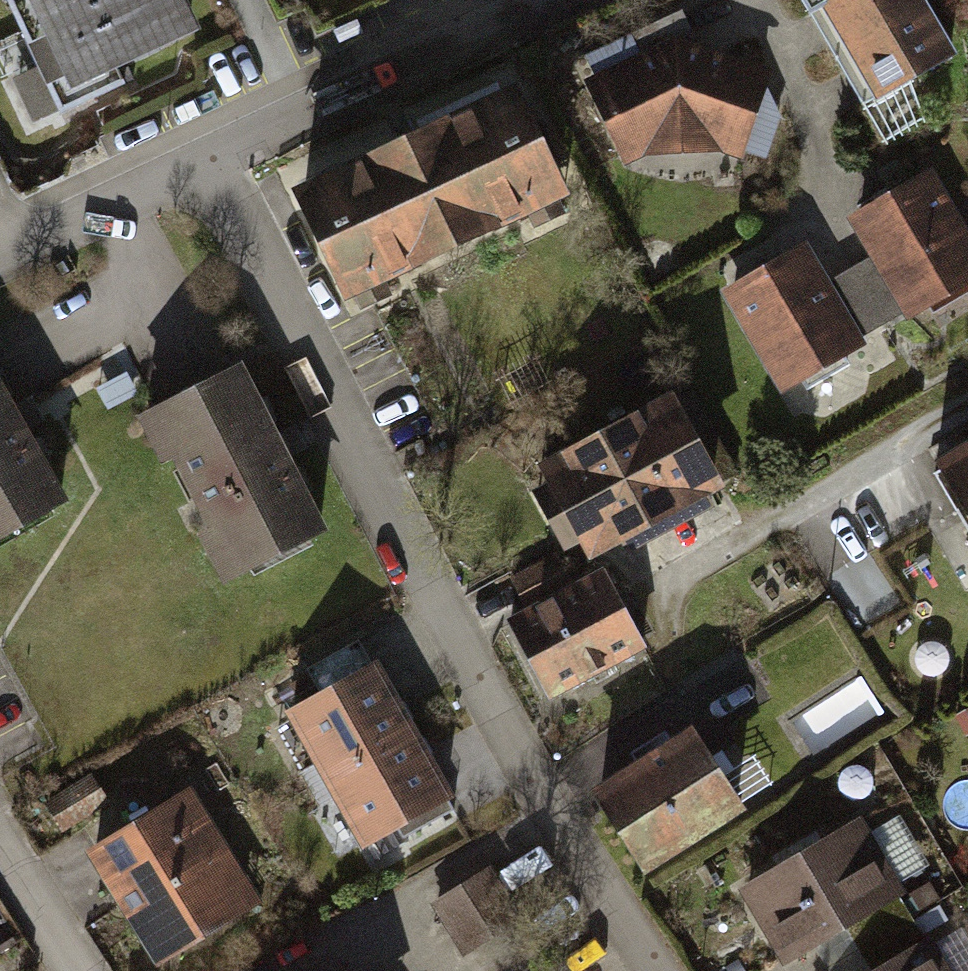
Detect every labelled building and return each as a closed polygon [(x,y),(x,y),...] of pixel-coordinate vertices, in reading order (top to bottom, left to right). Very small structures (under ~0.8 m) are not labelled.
[(59,92),(195,32),(181,0),(18,0),(59,92)] [(870,109),(959,60),(926,0),(811,0),(870,109)] [(687,35),(582,84),(620,167),(649,154),(719,151),(746,162),(781,71),(687,35)] [(516,91),(287,197),(341,313),(570,207),(516,91)] [(846,217),(869,256),(901,312),(905,319),(967,282),(967,228),(932,166),(846,217)] [(864,344),(859,336),(827,281),(804,241),(719,290),(780,393),(864,344)] [(901,312),(869,256),(827,281),(859,336),(901,312)] [(243,365),(136,418),(221,588),(328,534),(243,365)] [(65,506),(0,387),(0,542),(65,506)] [(745,527),(675,391),(518,472),(573,577),(627,549),(643,580),(745,527)] [(932,469),(967,534),(967,450),(932,469)] [(608,570),(513,618),(555,699),(650,651),(608,570)] [(380,657),(284,709),(358,846),(454,794),(437,762),(406,706),(380,657)] [(695,724),(590,785),(643,875),(747,814),(695,724)] [(194,787),(85,853),(154,970),(266,906),(194,787)] [(864,819),(741,885),(784,967),(908,901),(864,819)] [(487,875),(434,904),(465,958),(517,929),(487,875)] [(864,970),(952,970),(931,934),(864,970)]
